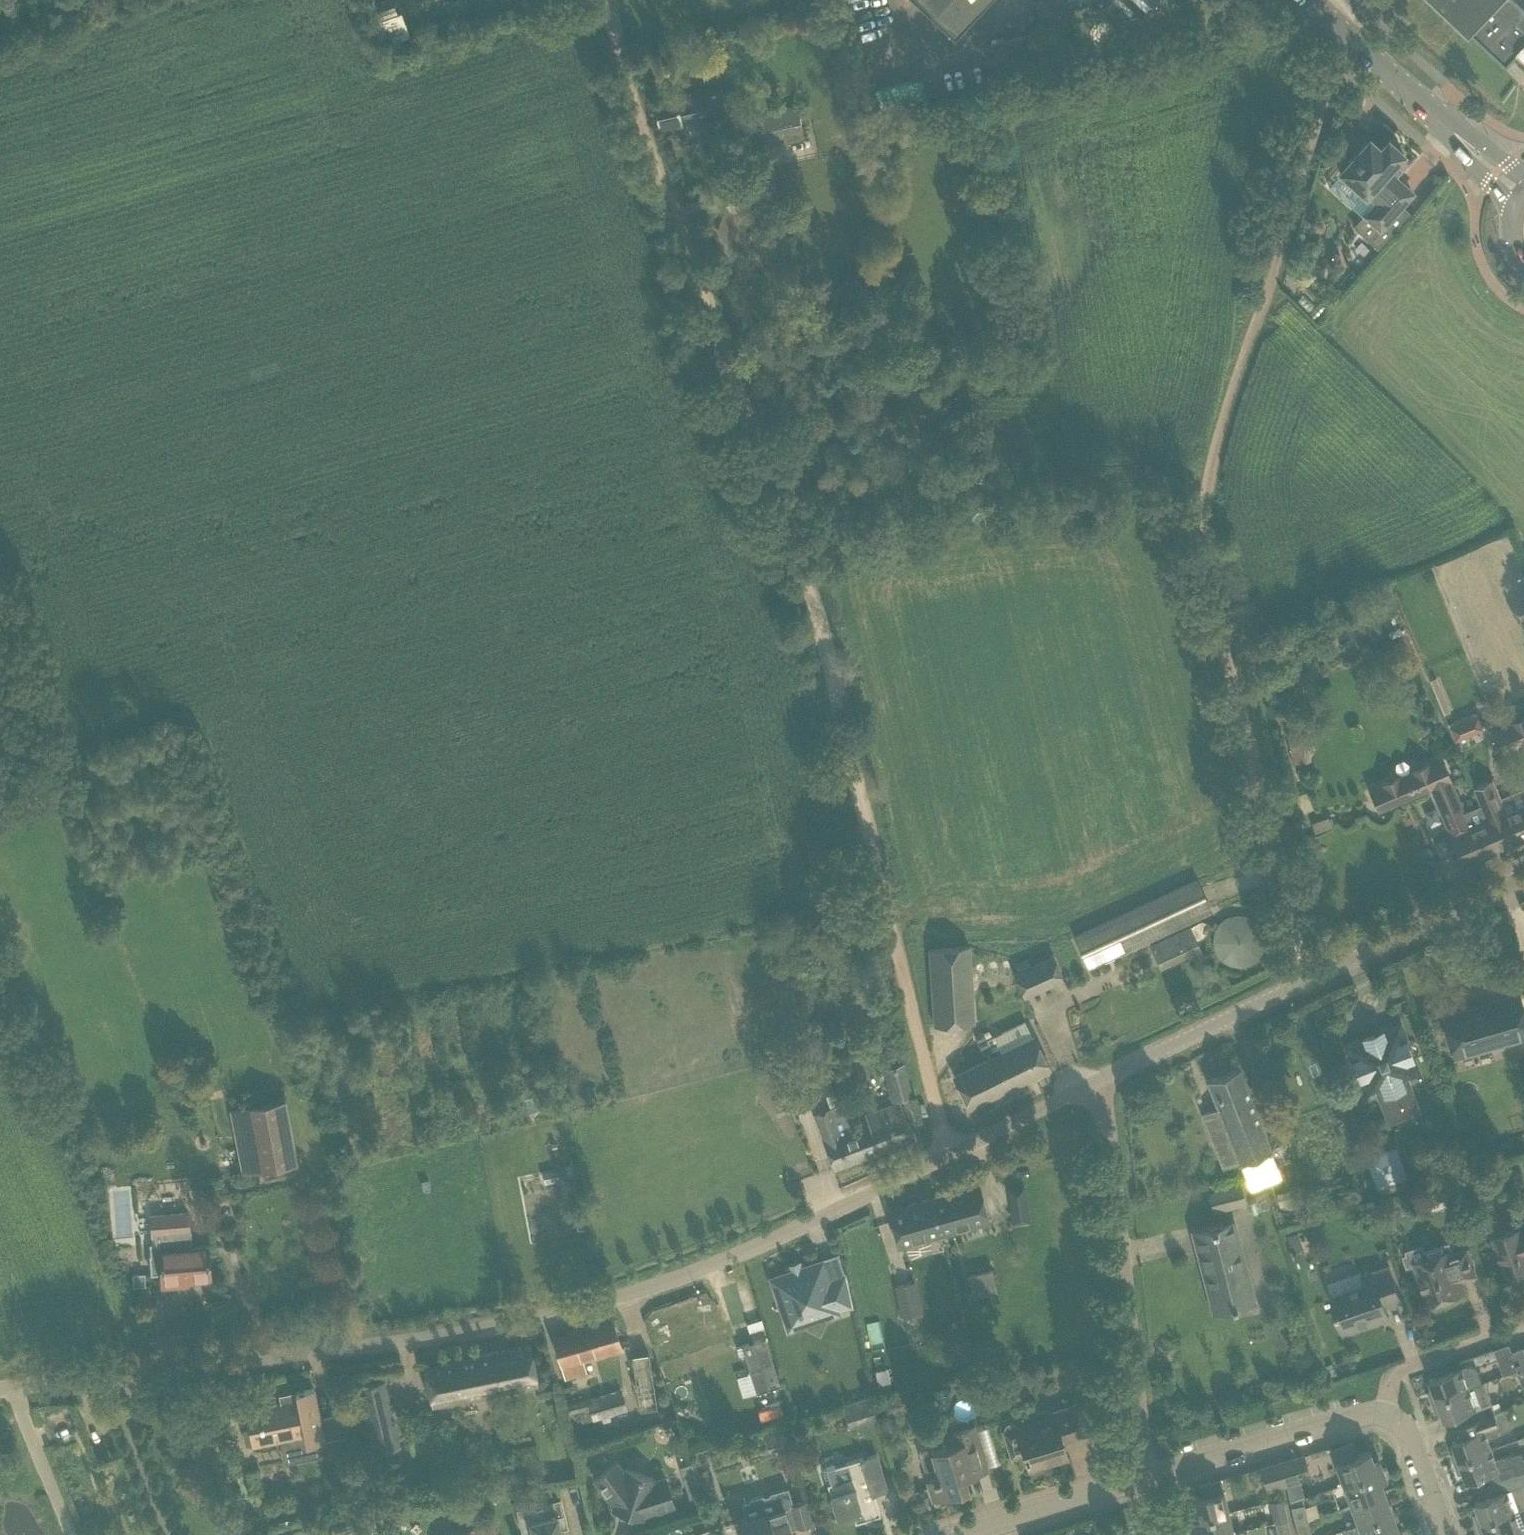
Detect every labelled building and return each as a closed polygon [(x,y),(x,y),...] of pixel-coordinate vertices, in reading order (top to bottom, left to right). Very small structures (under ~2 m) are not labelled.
[(953,34),(985,0),(917,0),(953,34)] [(1044,32),(1071,25),(1064,0),(1036,0),(1044,32)] [(1132,18),(1149,0),(1113,0),(1132,18)] [(1496,0),(1431,0),(1465,32),(1467,30),(1496,0)] [(1467,30),(1504,65),(1523,44),(1523,8),(1516,0),(1496,0),(1467,30)] [(676,96),(675,92),(651,98),(652,98),(659,128),(678,124),(727,114),(722,90),(696,96),(695,92),(676,96)] [(746,149),(803,137),(797,105),(739,117),(746,149)] [(1340,172),(1328,186),(1363,217),(1353,228),(1377,249),(1409,213),(1400,205),(1412,192),(1393,175),(1399,169),(1393,164),(1403,153),(1388,139),(1380,148),(1369,138),(1339,171),(1340,172)] [(703,220),(718,259),(736,252),(721,213),(703,220)] [(1332,639),(1317,647),(1320,654),(1336,646),(1332,639)] [(1400,640),(1394,644),(1398,650),(1404,647),(1400,640)] [(1439,686),(1433,689),(1440,705),(1446,703),(1439,686)] [(1476,711),(1447,723),(1454,739),(1482,728),(1476,711)] [(1496,730),(1504,750),(1523,741),(1523,718),(1496,730)] [(1311,760),(1304,727),(1287,731),(1293,764),(1311,760)] [(1382,787),(1370,792),(1378,810),(1431,787),(1451,834),(1450,834),(1463,864),(1499,848),(1486,819),(1481,806),(1463,813),(1441,762),(1430,767),(1429,764),(1411,772),(1412,774),(1400,780),(1399,777),(1381,785),(1382,787)] [(1473,788),(1481,806),(1486,819),(1499,848),(1523,838),(1523,790),(1497,801),(1488,782),(1473,788)] [(1210,911),(1196,879),(1075,935),(1089,967),(1210,911)] [(1265,947),(1265,938),(1263,928),(1257,920),(1247,915),(1237,913),(1227,916),(1220,922),(1214,929),(1212,941),(1214,948),(1222,960),(1233,966),(1241,967),(1247,965),(1253,962),(1259,957),(1261,954),(1265,947)] [(1199,949),(1190,930),(1189,927),(1151,945),(1161,966),(1199,949)] [(969,946),(929,948),(934,1024),(974,1022),(969,946)] [(1051,957),(1031,966),(1027,957),(1013,963),(1017,972),(1015,973),(1025,995),(1061,979),(1051,957)] [(1443,1017),(1454,1055),(1486,1045),(1523,1034),(1523,1016),(1518,995),(1443,1017)] [(821,1020),(806,1024),(816,1057),(814,1058),(825,1094),(842,1089),(830,1053),(832,1053),(821,1020)] [(1349,1045),(1367,1094),(1383,1088),(1386,1094),(1382,1096),(1387,1110),(1412,1101),(1407,1087),(1403,1088),(1400,1081),(1416,1076),(1410,1060),(1414,1059),(1407,1041),(1404,1042),(1398,1027),(1349,1045)] [(1034,1035),(953,1075),(969,1107),(1050,1068),(1034,1035)] [(884,1068),(891,1099),(911,1094),(903,1063),(884,1068)] [(1281,1177),(1246,1086),(1239,1067),(1207,1080),(1217,1106),(1202,1112),(1223,1168),(1239,1161),(1250,1189),(1281,1177)] [(788,1105),(784,1092),(771,1097),(775,1109),(788,1105)] [(294,1163),(281,1099),(234,1109),(247,1173),(294,1163)] [(856,1129),(845,1101),(814,1113),(824,1141),(827,1149),(834,1168),(865,1156),(855,1130),(856,1129)] [(856,1129),(855,1130),(865,1156),(912,1138),(899,1102),(867,1114),(871,1124),(856,1129)] [(1390,1151),(1369,1158),(1379,1186),(1381,1185),(1384,1192),(1386,1192),(1408,1184),(1405,1177),(1407,1176),(1400,1156),(1390,1151)] [(887,1210),(897,1246),(989,1220),(979,1185),(887,1210)] [(1246,1202),(1241,1185),(1209,1193),(1214,1211),(1246,1202)] [(1451,1185),(1441,1187),(1446,1204),(1450,1202),(1456,1201),(1451,1185)] [(1007,1189),(1012,1225),(1030,1222),(1025,1186),(1007,1189)] [(179,1279),(209,1276),(207,1246),(176,1248),(175,1232),(189,1231),(188,1212),(149,1215),(152,1243),(150,1243),(151,1255),(150,1255),(151,1272),(161,1271),(162,1286),(180,1285),(179,1279)] [(1234,1220),(1212,1226),(1193,1231),(1213,1310),(1254,1300),(1234,1220)] [(1520,1230),(1519,1227),(1494,1236),(1507,1276),(1523,1270),(1523,1229),(1520,1230)] [(1296,1231),(1288,1235),(1292,1245),(1300,1242),(1296,1231)] [(1477,1274),(1470,1255),(1468,1247),(1453,1252),(1452,1249),(1414,1262),(1428,1303),(1462,1292),(1462,1290),(1460,1291),(1457,1281),(1477,1274)] [(824,1280),(817,1261),(769,1277),(787,1331),(804,1325),(819,1334),(827,1317),(840,1313),(838,1307),(849,1303),(850,1306),(851,1305),(844,1273),(824,1280)] [(1401,1300),(1394,1281),(1389,1265),(1361,1274),(1365,1284),(1331,1295),(1344,1332),(1368,1324),(1366,1319),(1388,1311),(1386,1305),(1401,1300)] [(993,1269),(967,1274),(972,1295),(997,1289),(993,1269)] [(144,1272),(133,1273),(133,1285),(144,1284),(144,1272)] [(912,1282),(894,1286),(902,1318),(918,1314),(920,1314),(912,1282)] [(716,1301),(652,1299),(651,1323),(650,1323),(649,1347),(672,1348),(672,1330),(690,1331),(690,1320),(716,1321),(716,1301)] [(583,1359),(620,1348),(611,1319),(553,1336),(561,1366),(562,1366),(565,1378),(586,1372),(583,1359)] [(765,1338),(741,1345),(750,1372),(756,1392),(780,1385),(765,1338)] [(432,1405),(538,1383),(530,1344),(424,1365),(432,1405)] [(1511,1351),(1518,1369),(1516,1370),(1518,1376),(1523,1374),(1523,1346),(1511,1351)] [(649,1353),(631,1355),(638,1409),(654,1407),(656,1406),(649,1353)] [(1068,1360),(1069,1369),(1077,1367),(1076,1359),(1068,1360)] [(1433,1388),(1427,1390),(1431,1401),(1470,1387),(1483,1382),(1479,1373),(1477,1370),(1474,1367),(1469,1366),(1464,1365),(1430,1378),(1433,1388)] [(991,1393),(987,1378),(980,1380),(984,1395),(991,1393)] [(384,1379),(357,1386),(360,1399),(388,1393),(384,1379)] [(1470,1387),(1431,1401),(1435,1411),(1441,1409),(1445,1419),(1449,1417),(1464,1411),(1468,1422),(1496,1412),(1485,1381),(1483,1382),(1470,1387)] [(620,1386),(576,1399),(578,1405),(588,1402),(593,1419),(601,1416),(602,1421),(611,1419),(609,1414),(627,1409),(620,1386)] [(278,1394),(280,1403),(245,1410),(249,1429),(245,1431),(243,1435),(244,1439),(247,1442),(251,1442),(252,1445),(287,1438),(291,1459),(329,1451),(326,1439),(347,1435),(342,1412),(318,1416),(313,1388),(278,1394)] [(876,1418),(870,1397),(841,1406),(847,1427),(876,1418)] [(1012,1455),(1023,1451),(1029,1469),(1067,1457),(1062,1440),(1089,1432),(1080,1402),(1060,1408),(1048,1412),(1049,1417),(1040,1419),(1041,1425),(1018,1432),(1017,1426),(1014,1424),(1011,1423),(1007,1424),(1005,1427),(1004,1430),(1012,1455)] [(1463,1424),(1467,1434),(1453,1439),(1456,1449),(1450,1451),(1454,1462),(1492,1448),(1489,1439),(1503,1431),(1513,1427),(1506,1408),(1496,1412),(1463,1424)] [(394,1420),(367,1426),(373,1453),(400,1447),(394,1420)] [(953,1444),(935,1449),(934,1447),(929,1444),(921,1446),(919,1451),(925,1471),(936,1467),(939,1476),(927,1480),(932,1498),(968,1487),(964,1476),(987,1469),(973,1423),(949,1431),(953,1444)] [(783,1424),(763,1430),(769,1449),(789,1443),(783,1424)] [(1343,1483),(1382,1468),(1378,1458),(1372,1461),(1369,1450),(1357,1454),(1352,1441),(1330,1449),(1335,1462),(1342,1481),(1343,1483)] [(1454,1462),(1458,1473),(1464,1470),(1468,1480),(1477,1477),(1480,1487),(1523,1471),(1523,1458),(1521,1451),(1512,1454),(1495,1456),(1492,1448),(1454,1462)] [(863,1457),(835,1466),(834,1462),(825,1464),(823,1469),(837,1518),(860,1511),(863,1519),(880,1514),(874,1493),(887,1489),(876,1453),(863,1457)] [(1304,1454),(1293,1457),(1296,1469),(1307,1465),(1304,1454)] [(1296,1469),(1293,1457),(1279,1461),(1286,1484),(1299,1480),(1296,1469)] [(624,1472),(616,1462),(594,1479),(613,1504),(612,1507),(642,1517),(643,1514),(673,1504),(665,1477),(653,1481),(654,1478),(625,1468),(624,1472)] [(1280,1486),(1279,1482),(1273,1463),(1259,1467),(1266,1490),(1280,1486)] [(1382,1468),(1343,1483),(1350,1503),(1384,1491),(1380,1481),(1385,1479),(1382,1468)] [(1484,1497),(1475,1501),(1479,1510),(1473,1512),(1477,1523),(1523,1505),(1523,1471),(1480,1487),(1484,1497)] [(696,1477),(683,1481),(689,1498),(702,1493),(701,1492),(696,1477)] [(1197,1484),(1200,1495),(1188,1498),(1190,1508),(1184,1510),(1187,1520),(1228,1511),(1223,1489),(1222,1489),(1220,1479),(1197,1484)] [(736,1520),(740,1532),(741,1534),(793,1534),(791,1529),(814,1522),(807,1498),(792,1503),(787,1486),(769,1492),(770,1494),(764,1495),(763,1494),(747,1498),(748,1500),(741,1502),(745,1517),(736,1520)] [(1391,1510),(1384,1491),(1350,1503),(1357,1523),(1391,1510)] [(567,1526),(560,1497),(558,1497),(559,1498),(527,1506),(531,1520),(530,1520),(530,1522),(531,1521),(534,1534),(561,1534),(560,1528),(567,1526)] [(1287,1518),(1284,1502),(1282,1497),(1269,1501),(1274,1522),(1287,1518)] [(1294,1521),(1308,1518),(1304,1503),(1291,1506),(1294,1521)] [(405,1505),(392,1508),(394,1517),(407,1514),(405,1505)] [(1477,1523),(1481,1534),(1487,1532),(1488,1534),(1523,1534),(1523,1505),(1477,1523)] [(1357,1523),(1347,1526),(1350,1534),(1356,1534),(1361,1533),(1362,1534),(1388,1534),(1398,1531),(1391,1510),(1357,1523)] [(1228,1511),(1187,1520),(1189,1531),(1195,1529),(1196,1534),(1218,1534),(1233,1531),(1228,1511)] [(1274,1522),(1277,1534),(1284,1534),(1291,1533),(1287,1518),(1274,1522)] [(1308,1518),(1294,1521),(1298,1534),(1307,1534),(1312,1534),(1308,1518)] [(713,1527),(695,1534),(716,1534),(713,1527)]
